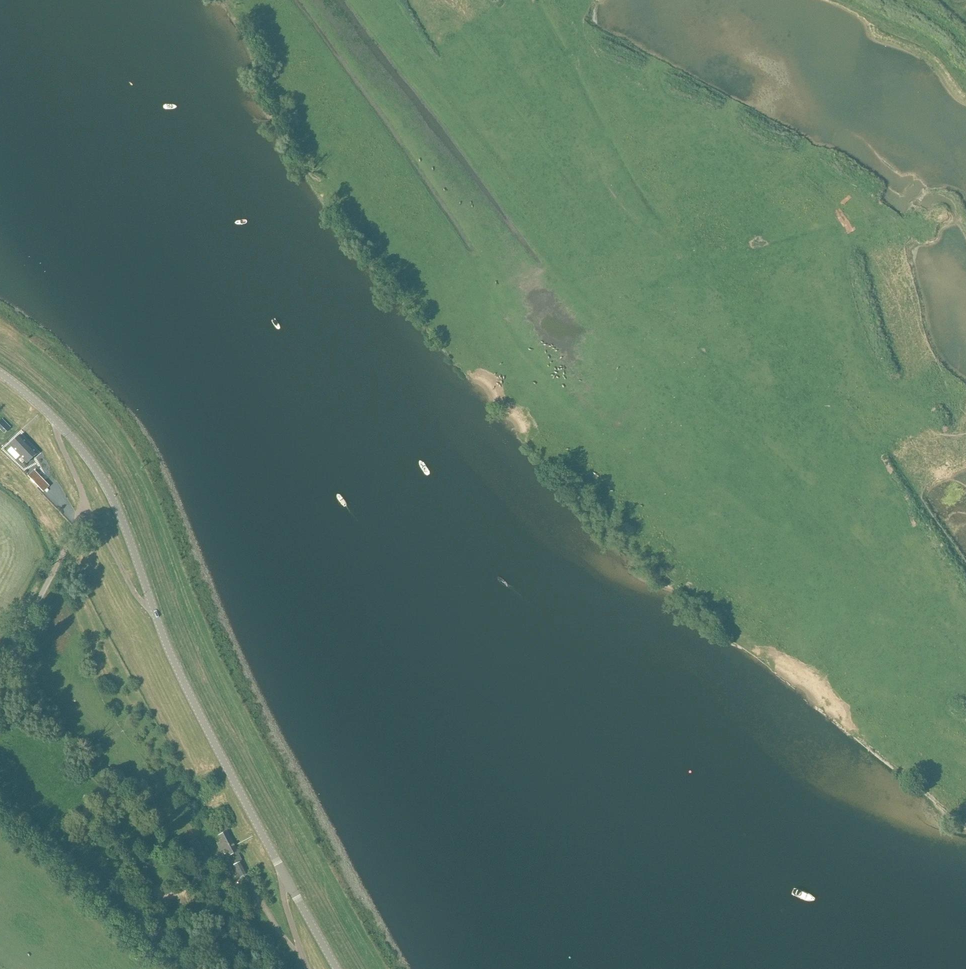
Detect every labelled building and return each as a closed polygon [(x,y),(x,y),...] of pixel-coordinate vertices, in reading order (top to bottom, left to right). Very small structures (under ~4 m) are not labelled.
[(16,459),(20,455),(28,463),(37,453),(20,436),(11,445),(16,451),(12,455),(16,459)] [(34,470),(28,476),(38,487),(41,485),(42,483),(45,481),(42,478),(39,475),(34,470)] [(95,760),(81,750),(71,764),(80,769),(84,763),(90,768),(95,760)] [(95,820),(90,825),(93,828),(92,828),(95,832),(101,825),(98,822),(98,823),(95,820)] [(226,849),(230,856),(238,852),(227,831),(219,835),(222,842),(217,844),(221,852),(226,849)] [(204,849),(200,843),(194,848),(197,853),(204,849)] [(234,865),(241,878),(246,875),(239,862),(234,865)] [(119,887),(116,891),(121,896),(125,892),(119,887)]
